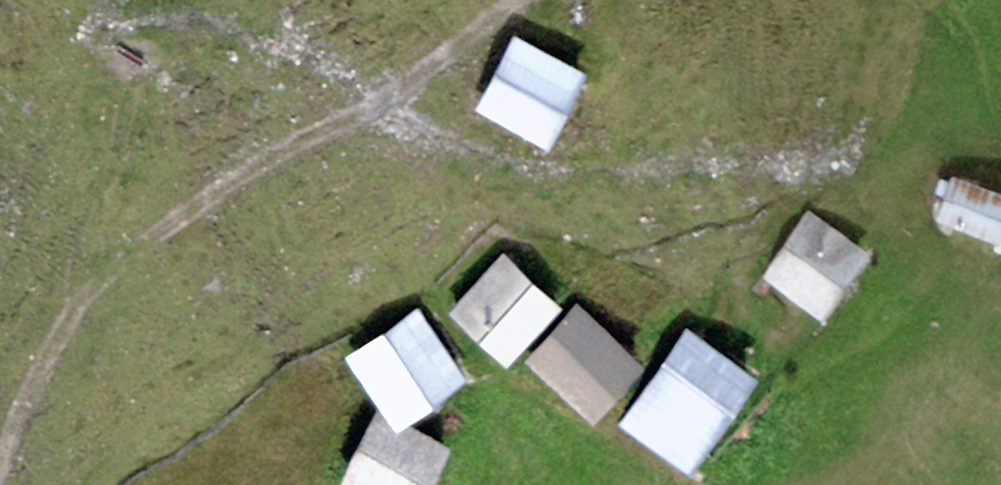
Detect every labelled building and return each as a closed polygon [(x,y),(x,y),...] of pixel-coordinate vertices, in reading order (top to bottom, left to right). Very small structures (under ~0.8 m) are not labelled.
[(587,78),(516,43),(481,115),(552,150),(587,78)] [(955,179),(941,224),(1000,242),(1000,192),(955,179)] [(869,257),(809,218),(765,285),(825,324),(869,257)] [(509,258),(455,314),(506,363),(560,306),(509,258)] [(417,309),(344,358),(379,410),(396,434),(408,425),(469,383),(417,309)] [(645,367),(581,310),(532,366),(596,423),(645,367)] [(760,380),(690,332),(623,428),(693,476),(760,380)] [(379,410),(340,484),(433,484),(450,450),(408,425),(396,434),(379,410)]
